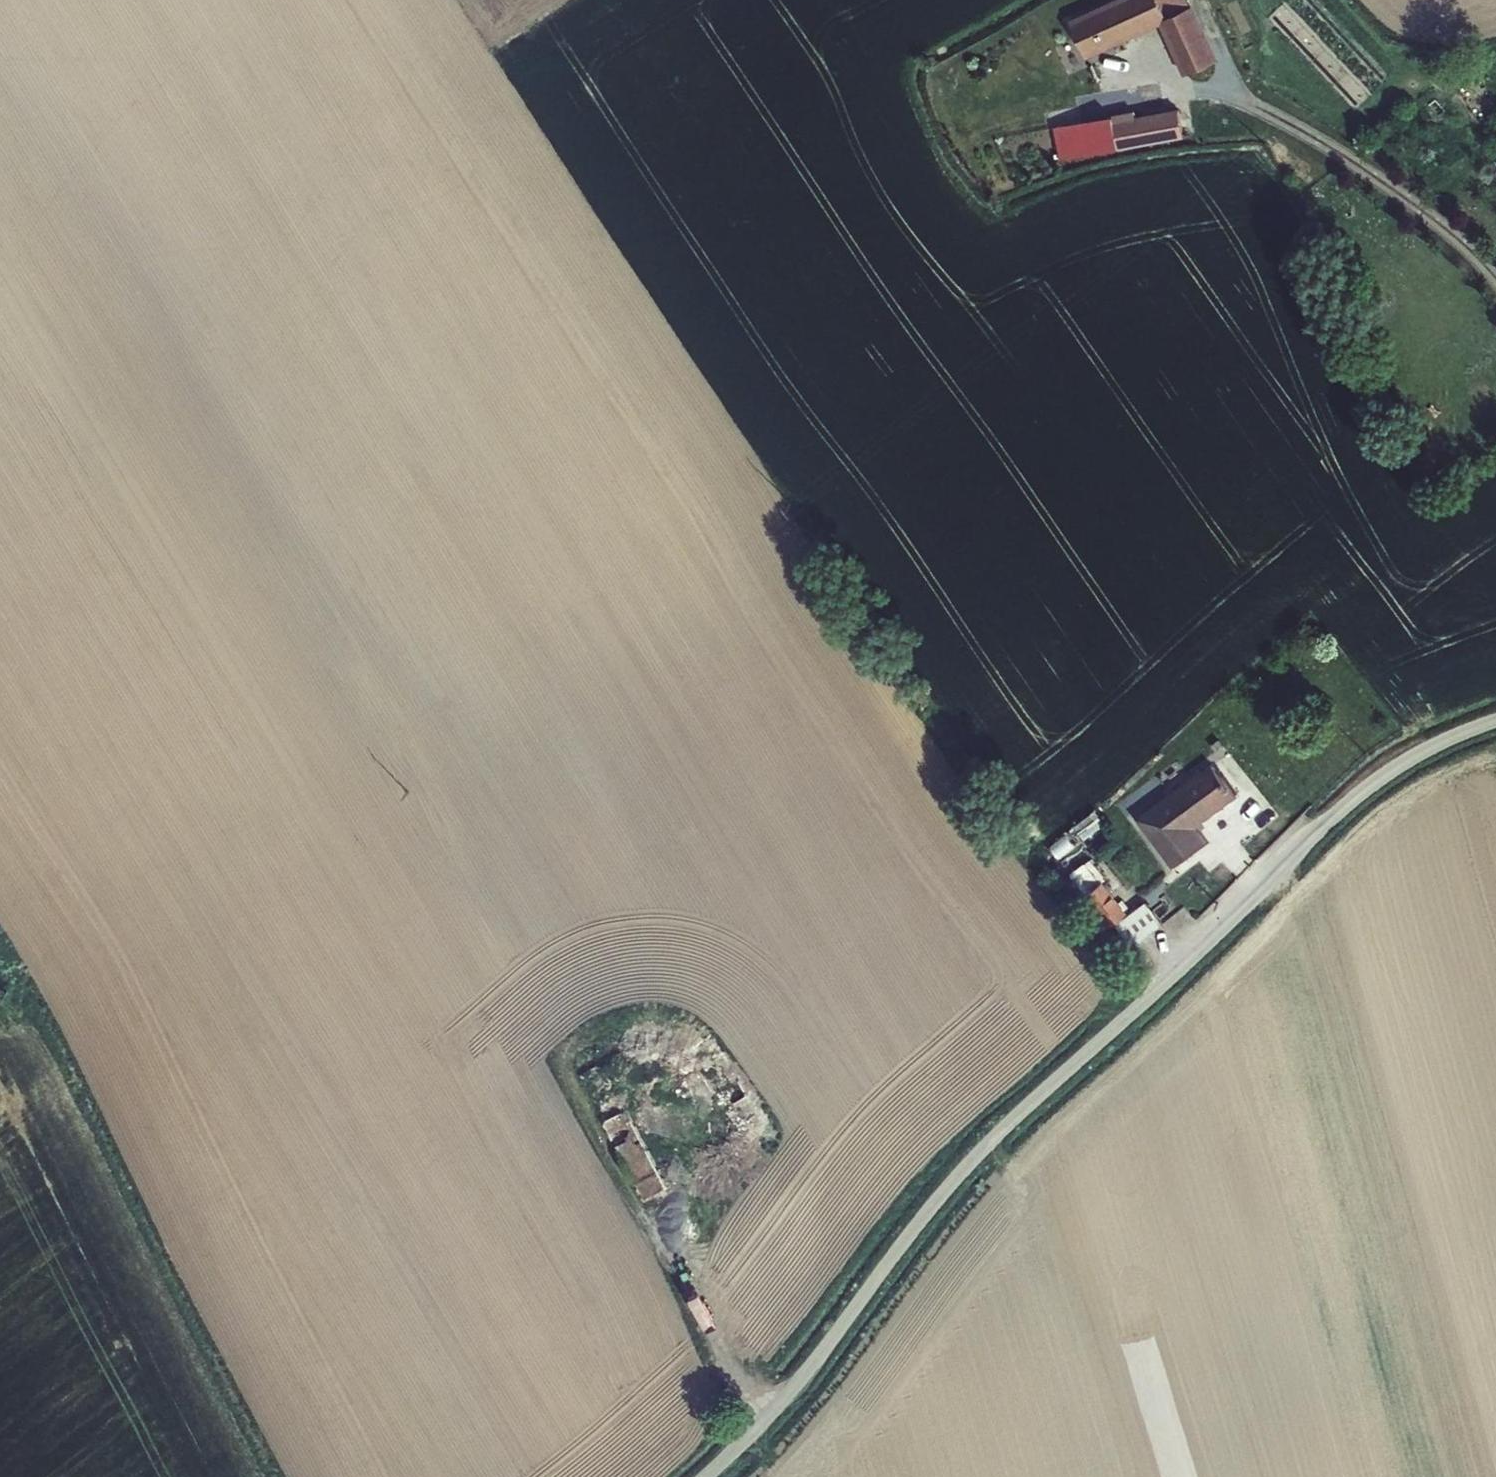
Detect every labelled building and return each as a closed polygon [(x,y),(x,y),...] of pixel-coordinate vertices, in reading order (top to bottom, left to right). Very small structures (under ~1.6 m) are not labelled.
[(1168,22),(1171,21),(1161,0),(1135,0),(1077,28),(1090,58),(1168,22)] [(1171,21),(1168,22),(1192,75),(1219,63),(1194,11),(1171,21)] [(1187,132),(1180,109),(1140,122),(1147,145),(1187,132)] [(1198,834),(1243,803),(1216,767),(1138,822),(1175,871),(1207,848),(1198,834)] [(1086,889),(1106,877),(1094,857),(1074,869),(1086,889)] [(1090,897),(1131,952),(1164,928),(1147,904),(1128,917),(1106,887),(1090,897)] [(677,1076),(652,1034),(581,1077),(648,1200),(671,1186),(628,1107),(677,1076)]
